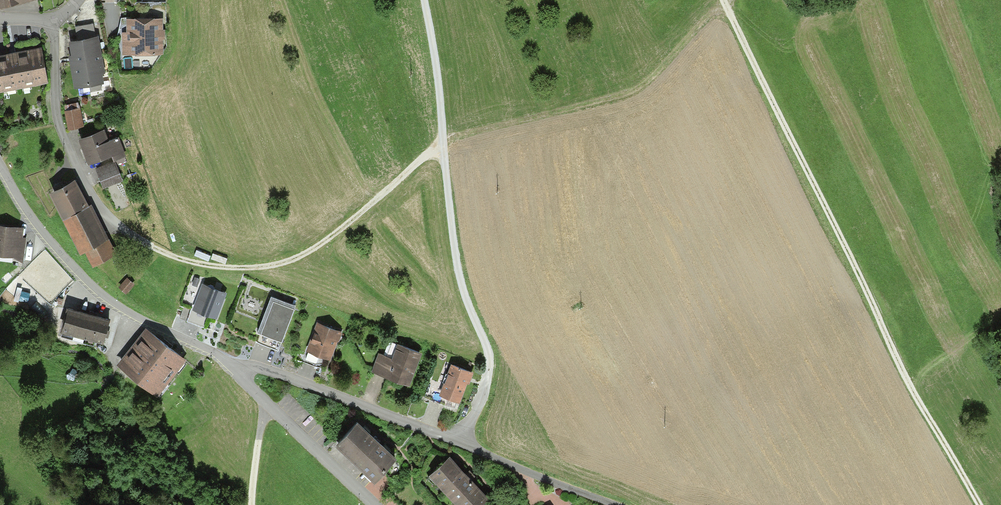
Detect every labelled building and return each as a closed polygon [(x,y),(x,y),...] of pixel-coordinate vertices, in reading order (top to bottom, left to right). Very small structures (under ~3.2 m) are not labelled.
[(36,0),(0,0),(0,10),(36,0)] [(122,34),(123,55),(163,54),(162,33),(162,20),(127,21),(128,34),(122,34)] [(68,57),(74,90),(104,85),(102,75),(106,75),(99,37),(97,38),(95,23),(78,26),(80,42),(69,44),(71,57),(68,57)] [(48,85),(41,51),(15,56),(0,59),(0,94),(48,85)] [(65,112),(69,131),(85,128),(81,109),(65,112)] [(112,159),(113,163),(115,162),(125,158),(119,138),(109,141),(106,132),(80,141),(89,167),(112,159)] [(123,182),(115,162),(113,163),(95,169),(103,189),(123,182)] [(63,215),(89,202),(75,174),(49,188),(63,215)] [(89,202),(63,215),(80,248),(84,246),(92,261),(116,249),(91,201),(89,202)] [(14,255),(20,261),(24,261),(26,237),(22,236),(24,225),(0,222),(0,253),(14,255)] [(128,276),(118,285),(126,292),(135,282),(128,276)] [(227,291),(203,282),(193,308),(216,317),(223,299),(227,291)] [(272,295),(259,330),(260,330),(256,340),(278,349),(282,338),(284,340),(297,304),(272,295)] [(110,316),(67,303),(60,327),(63,328),(61,335),(93,344),(95,336),(103,339),(110,316)] [(343,330),(318,321),(307,349),(330,358),(337,340),(339,341),(343,330)] [(117,362),(156,392),(185,356),(146,325),(117,362)] [(379,351),(372,368),(410,382),(422,350),(398,340),(392,356),(379,351)] [(473,369),(450,361),(439,392),(459,399),(467,380),(469,381),(473,369)] [(336,437),(374,474),(396,452),(381,437),(358,414),(336,437)] [(429,472),(460,504),(477,504),(488,495),(471,476),(450,453),(429,472)]
